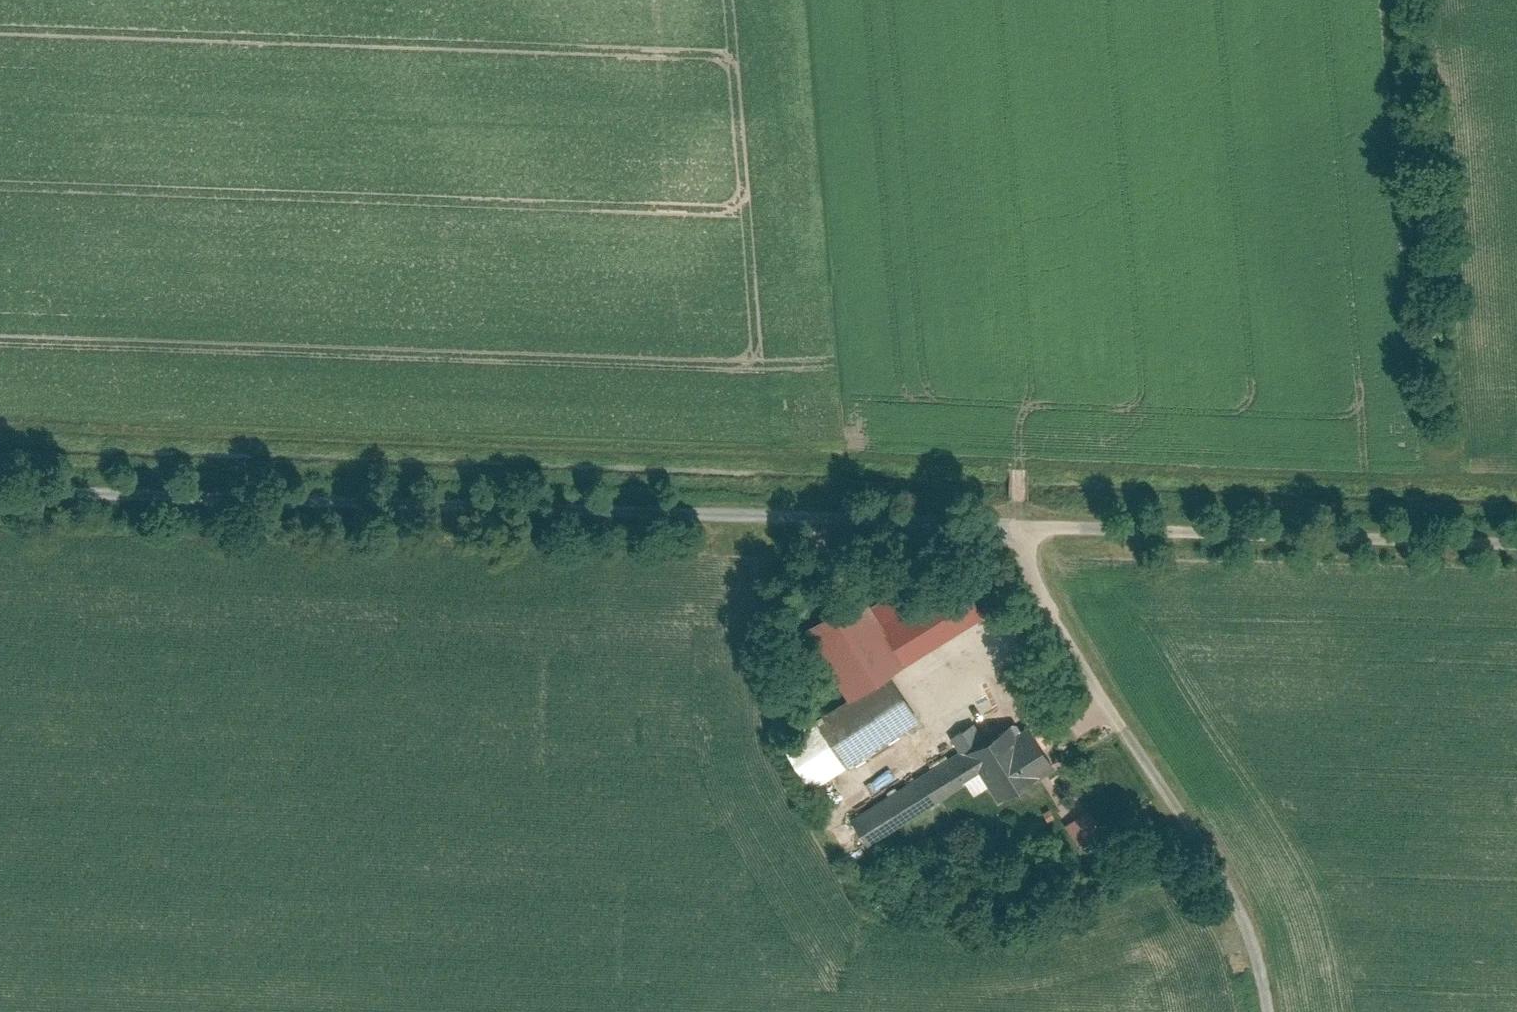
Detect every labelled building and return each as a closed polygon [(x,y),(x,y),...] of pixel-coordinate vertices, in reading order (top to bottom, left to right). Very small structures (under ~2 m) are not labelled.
[(862,592),(909,665),(985,616),(961,579),(945,589),(934,571),(891,599),(879,581),(862,592)] [(800,632),(847,704),(890,677),(909,665),(862,592),(800,632)] [(783,744),(812,791),(920,724),(890,677),(847,704),(783,744)] [(944,750),(837,817),(857,848),(969,777),(987,806),(1046,769),(1010,712),(975,734),(965,717),(936,736),(944,750)] [(1074,820),(1086,842),(1106,833),(1094,810),(1074,820)]
